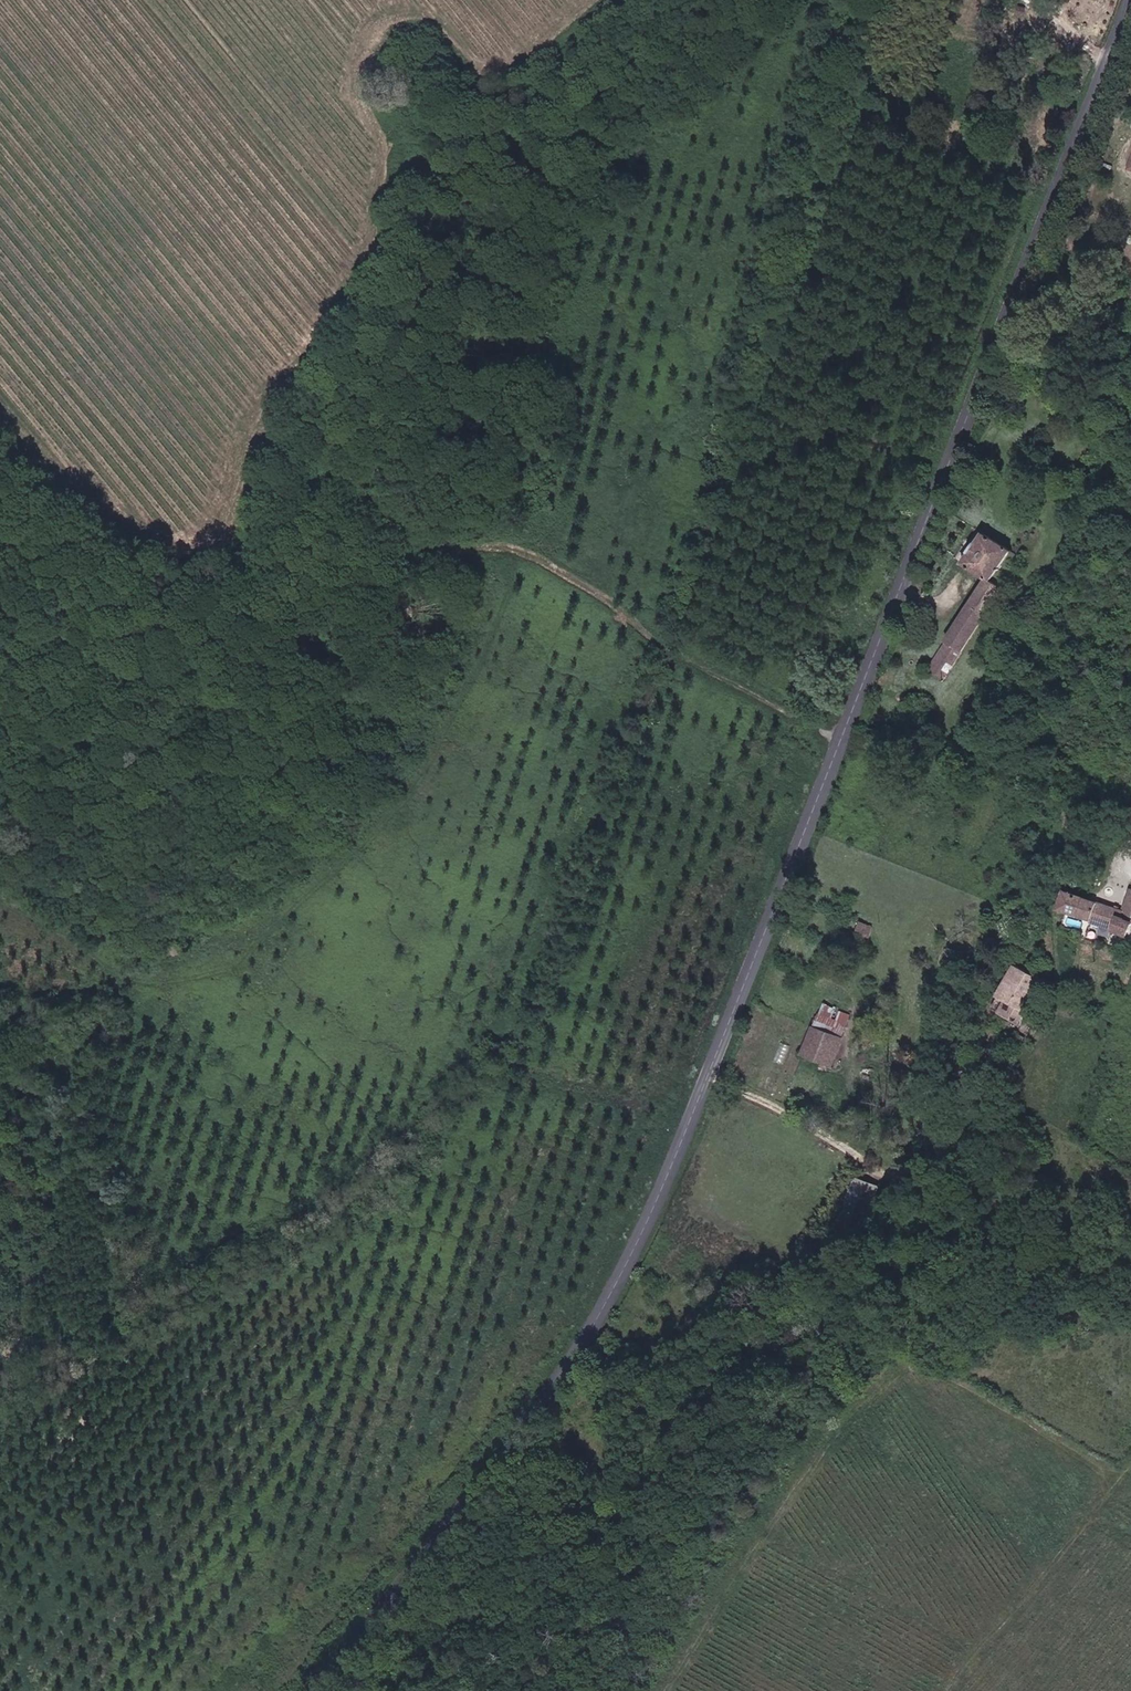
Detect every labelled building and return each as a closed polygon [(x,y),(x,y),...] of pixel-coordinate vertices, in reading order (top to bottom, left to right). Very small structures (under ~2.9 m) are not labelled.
[(949,640),(932,667),(946,677),(1004,587),(992,578),(1012,547),(985,530),(965,562),(988,576),(948,639),(949,640)] [(1099,921),(1105,905),(1071,893),(1066,909),(1099,921)] [(1124,919),(1117,936),(1130,940),(1130,922),(1124,919)] [(1019,1021),(1043,979),(1017,964),(999,994),(1007,1000),(1001,1011),(1019,1021)] [(814,1024),(811,1029),(803,1051),(833,1061),(843,1034),(814,1024)] [(877,1184),(850,1173),(829,1228),(855,1239),(877,1184)]
